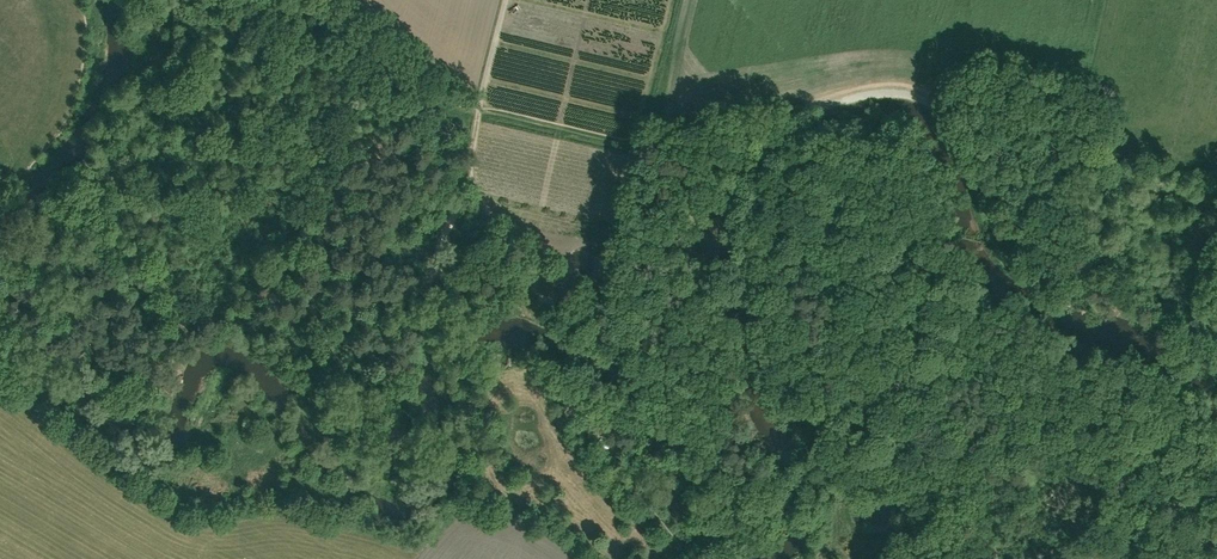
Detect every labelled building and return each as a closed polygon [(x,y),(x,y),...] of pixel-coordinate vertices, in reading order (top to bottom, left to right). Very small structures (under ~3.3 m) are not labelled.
[(547,273),(538,293),(554,299),(563,280),(547,273)]
